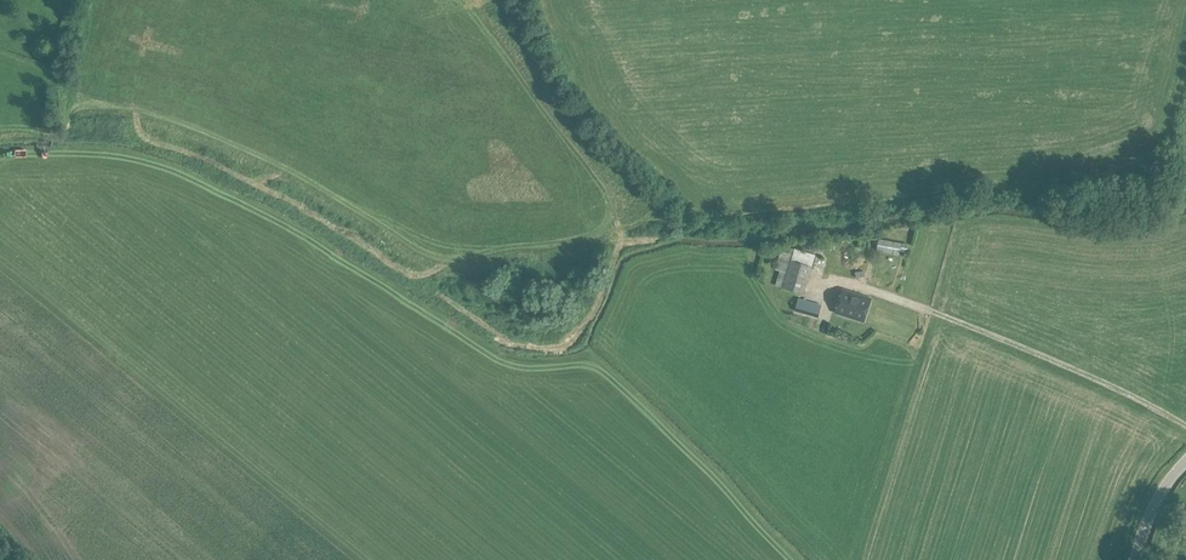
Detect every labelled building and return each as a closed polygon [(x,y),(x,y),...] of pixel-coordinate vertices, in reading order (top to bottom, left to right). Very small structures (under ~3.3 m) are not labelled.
[(901,252),(902,243),(879,238),(877,251),(900,256),(901,252)] [(810,250),(810,252),(822,252),(822,240),(810,239),(810,241),(810,250)] [(910,244),(902,243),(901,252),(908,253),(910,244)] [(780,271),(775,285),(782,287),(791,259),(793,254),(788,253),(781,251),(776,269),(780,271)] [(791,259),(782,287),(800,293),(804,294),(810,276),(813,266),(812,266),(791,259)] [(864,270),(855,272),(857,279),(863,277),(865,276),(864,270)] [(865,321),(872,298),(843,290),(836,313),(865,321)] [(823,304),(799,298),(795,311),(819,318),(823,304)]
